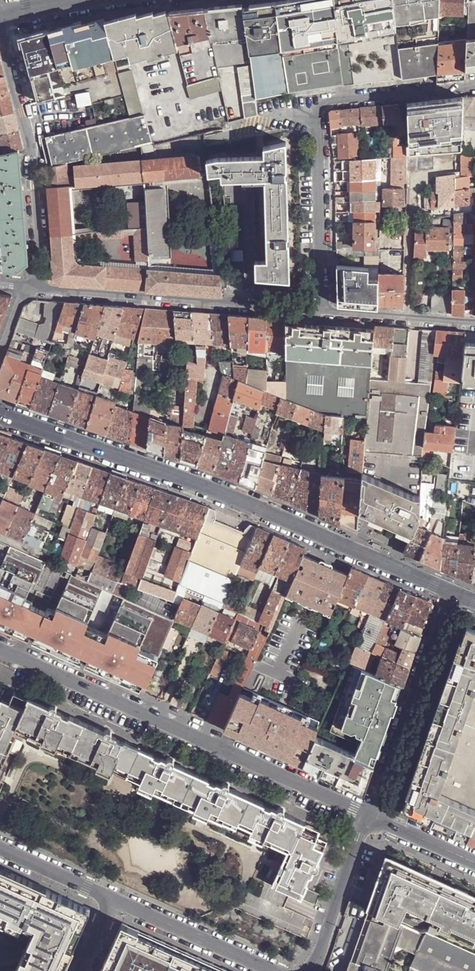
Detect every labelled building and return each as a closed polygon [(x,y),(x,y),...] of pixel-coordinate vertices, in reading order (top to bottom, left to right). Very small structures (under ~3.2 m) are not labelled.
[(339,35),(335,0),(275,0),(275,2),(275,5),(281,44),(339,35)] [(339,35),(397,27),(396,19),(394,0),(335,0),(339,35)] [(396,19),(440,13),(440,1),(440,0),(394,0),(396,19)] [(440,1),(440,13),(469,15),(469,3),(440,1)] [(225,39),(246,35),(242,9),(242,3),(240,5),(205,10),(211,36),(211,39),(225,36),(225,39)] [(242,9),(246,35),(251,66),(256,99),(288,93),(281,44),(275,5),(250,8),(242,9)] [(169,13),(177,43),(188,40),(190,40),(202,37),(211,36),(205,10),(196,11),(169,13)] [(129,57),(145,53),(146,55),(160,52),(160,53),(164,52),(163,51),(178,47),(177,43),(169,13),(155,17),(154,14),(138,19),(137,16),(118,21),(127,50),(129,57)] [(94,45),(110,42),(105,21),(104,20),(89,24),(94,45)] [(127,50),(118,21),(106,24),(105,21),(110,42),(113,51),(113,53),(127,50)] [(80,59),(113,51),(110,42),(94,45),(89,24),(73,27),(75,37),(80,59)] [(72,25),(47,29),(50,42),(51,42),(75,37),(73,27),(72,25)] [(345,84),(403,76),(399,42),(397,27),(339,35),(345,84)] [(33,30),(36,44),(50,42),(47,29),(47,28),(33,30)] [(33,30),(22,33),(24,42),(23,42),(24,47),(25,47),(36,44),(33,30)] [(10,35),(13,44),(23,42),(24,42),(22,33),(10,35)] [(345,84),(339,35),(281,44),(288,93),(343,84),(345,84)] [(56,64),(80,59),(75,37),(51,42),(56,64)] [(439,38),(399,42),(403,76),(403,79),(438,74),(439,45),(439,42),(439,38)] [(468,40),(467,42),(466,71),(466,72),(474,71),(474,39),(468,40)] [(18,64),(29,62),(25,47),(24,47),(23,42),(13,44),(18,64)] [(466,71),(467,42),(439,45),(438,74),(438,77),(466,75),(466,72),(466,71)] [(80,59),(85,77),(103,73),(100,59),(114,56),(113,53),(113,51),(80,59)] [(85,77),(88,91),(91,103),(104,100),(105,104),(113,103),(112,98),(124,95),(118,72),(114,56),(100,59),(103,73),(85,77)] [(85,77),(80,59),(56,64),(56,65),(61,83),(85,77)] [(47,99),(64,96),(61,83),(56,65),(40,69),(47,99)] [(256,99),(251,66),(237,68),(245,118),(258,115),(256,99)] [(22,73),(30,104),(47,99),(40,69),(22,73)] [(124,95),(129,117),(143,113),(131,69),(118,72),(124,95)] [(5,76),(0,77),(0,97),(10,94),(5,76)] [(64,97),(88,91),(85,77),(61,83),(64,96),(64,97)] [(222,90),(220,78),(188,86),(187,86),(190,98),(222,90)] [(10,94),(0,97),(0,116),(14,113),(10,94)] [(463,97),(462,120),(462,145),(474,144),(474,96),(463,97)] [(427,101),(406,103),(408,146),(407,146),(406,156),(461,153),(462,97),(438,100),(439,102),(427,103),(427,101)] [(382,106),(383,122),(393,122),(401,121),(400,121),(399,104),(382,106)] [(382,106),(361,107),(362,122),(362,131),(363,134),(366,134),(365,123),(383,122),(382,106)] [(361,107),(331,110),(329,113),(330,127),(341,126),(341,124),(358,122),(359,131),(362,131),(362,122),(361,107)] [(0,116),(0,134),(19,130),(14,113),(0,116)] [(44,136),(51,166),(66,163),(141,145),(152,142),(153,142),(145,113),(143,113),(129,117),(96,124),(87,126),(44,136)] [(95,118),(85,120),(87,126),(96,124),(95,118)] [(404,135),(404,121),(400,121),(401,121),(393,122),(393,135),(396,135),(404,135)] [(19,130),(0,134),(0,146),(1,148),(2,154),(19,150),(24,149),(19,130)] [(357,133),(338,134),(340,146),(357,144),(357,133)] [(406,149),(406,146),(396,146),(397,140),(398,140),(398,135),(396,135),(396,137),(393,138),(393,148),(393,149),(406,149)] [(154,151),(152,142),(141,145),(142,154),(154,151)] [(263,148),(263,158),(265,179),(266,238),(267,261),(255,261),(255,278),(289,281),(288,244),(287,244),(286,237),(288,237),(287,179),(285,179),(285,173),(286,173),(286,144),(263,148)] [(340,157),(358,156),(357,144),(340,146),(340,157)] [(461,153),(474,153),(474,144),(462,145),(461,153)] [(406,149),(393,149),(393,157),(395,157),(406,156),(406,149)] [(1,249),(0,249),(0,270),(17,272),(27,264),(21,187),(19,150),(2,154),(0,154),(0,229),(1,245),(1,249)] [(462,174),(462,177),(470,176),(469,177),(474,177),(474,153),(461,153),(462,174)] [(142,159),(144,180),(199,175),(198,155),(142,159)] [(419,156),(413,156),(410,156),(408,156),(408,160),(408,170),(433,169),(433,155),(427,155),(419,156)] [(406,156),(395,157),(396,173),(408,172),(408,170),(408,160),(408,156),(406,156)] [(208,175),(221,174),(221,180),(245,179),(245,191),(260,191),(260,238),(266,238),(265,179),(263,158),(217,158),(207,160),(208,175)] [(142,159),(73,166),(74,176),(75,185),(144,180),(142,159)] [(349,171),(375,170),(375,161),(376,159),(349,161),(349,171)] [(349,171),(349,161),(341,161),(341,172),(342,172),(349,171)] [(67,186),(67,176),(66,163),(51,166),(46,167),(45,167),(46,188),(47,188),(67,186)] [(375,170),(349,171),(350,181),(375,180),(375,170)] [(437,177),(437,193),(437,194),(438,194),(438,208),(454,206),(454,191),(469,189),(469,177),(470,176),(462,177),(456,178),(456,175),(437,177)] [(375,180),(350,181),(350,185),(350,191),(375,191),(375,180)] [(394,188),(404,188),(404,180),(394,180),(394,181),(394,188)] [(166,184),(144,185),(145,205),(146,228),(147,258),(170,257),(166,184)] [(67,186),(47,188),(51,235),(71,233),(67,186)] [(75,228),(72,186),(67,186),(71,233),(76,233),(81,232),(81,229),(94,228),(93,231),(96,231),(96,227),(75,228)] [(403,206),(404,188),(394,188),(390,188),(383,188),(383,206),(389,206),(390,214),(397,214),(398,206),(403,206)] [(469,194),(469,189),(454,191),(454,206),(468,204),(469,194)] [(350,191),(350,201),(355,202),(375,202),(375,191),(350,191)] [(437,193),(426,193),(426,209),(430,209),(438,208),(438,194),(437,194),(437,193)] [(355,212),(375,211),(375,205),(375,202),(355,202),(355,212)] [(126,223),(126,229),(134,229),(146,228),(145,205),(125,207),(126,223)] [(374,222),(375,211),(355,212),(354,222),(374,222)] [(453,229),(453,231),(464,231),(465,231),(465,225),(465,216),(469,216),(468,214),(465,214),(453,215),(453,216),(453,219),(453,229)] [(449,228),(453,229),(453,219),(442,219),(442,228),(449,228)] [(374,222),(354,222),(354,242),(354,247),(366,247),(366,255),(379,254),(379,249),(379,238),(379,237),(377,237),(377,229),(374,229),(374,224),(374,222)] [(146,228),(134,229),(134,234),(136,261),(142,260),(148,260),(147,258),(146,228)] [(442,228),(426,228),(426,229),(425,250),(426,250),(449,251),(449,248),(449,232),(449,228),(442,228)] [(425,250),(426,229),(415,229),(414,256),(425,256),(426,250),(425,250)] [(121,235),(121,230),(96,231),(96,237),(96,238),(121,236),(121,235)] [(209,231),(213,270),(153,265),(153,270),(168,271),(219,275),(215,235),(214,231),(209,231)] [(453,249),(453,281),(456,281),(462,281),(462,270),(462,263),(463,246),(464,231),(453,231),(453,232),(453,249)] [(51,235),(53,260),(51,260),(53,278),(60,284),(77,286),(77,285),(146,290),(148,270),(78,264),(73,260),(71,233),(51,235)] [(142,260),(142,264),(80,259),(78,257),(77,239),(76,233),(71,233),(73,260),(78,264),(148,270),(148,260),(142,260)] [(366,255),(365,255),(364,267),(379,268),(379,254),(366,255)] [(378,308),(378,304),(378,280),(378,273),(379,268),(364,267),(337,265),(337,305),(378,308)] [(168,271),(153,270),(148,270),(146,290),(146,291),(166,293),(166,291),(168,271)] [(220,289),(219,275),(168,271),(166,291),(221,295),(220,289)] [(404,273),(378,273),(378,280),(378,304),(403,304),(404,273)] [(452,314),(464,315),(464,310),(464,291),(452,290),(452,314)] [(0,295),(0,329),(12,296),(0,295)] [(30,335),(39,338),(51,343),(52,340),(65,302),(52,301),(44,325),(40,325),(20,319),(18,322),(17,322),(14,330),(19,332),(30,335)] [(85,304),(65,302),(52,340),(60,341),(72,342),(76,332),(85,304)] [(76,332),(95,338),(97,333),(105,305),(85,304),(76,332)] [(123,307),(105,305),(97,333),(102,334),(114,338),(115,332),(123,307)] [(115,332),(134,338),(143,308),(123,307),(115,332)] [(154,343),(156,309),(145,309),(137,342),(144,342),(154,343)] [(159,310),(158,327),(160,327),(161,326),(176,328),(174,311),(159,310)] [(192,312),(174,311),(176,328),(177,341),(190,343),(195,343),(192,312)] [(211,314),(192,312),(195,343),(206,344),(212,344),(213,344),(211,314)] [(213,344),(230,345),(228,315),(211,314),(213,344)] [(247,346),(248,316),(228,315),(230,345),(247,346)] [(266,317),(248,316),(247,346),(247,349),(266,350),(266,317)] [(266,350),(285,350),(285,322),(285,319),(266,317),(266,350)] [(375,330),(285,322),(285,350),(285,355),(285,357),(294,358),(294,355),(372,361),(373,349),(373,346),(375,330)] [(157,343),(174,344),(177,344),(177,341),(176,328),(161,326),(160,327),(158,327),(157,343)] [(394,327),(375,326),(375,330),(373,346),(392,347),(394,327)] [(390,380),(404,381),(409,328),(394,327),(392,347),(392,350),(390,380)] [(437,354),(446,355),(448,331),(440,331),(437,354)] [(465,333),(448,331),(446,355),(462,356),(464,343),(465,333)] [(30,335),(19,332),(17,338),(28,341),(30,335)] [(95,338),(76,332),(75,334),(94,341),(95,338)] [(113,340),(131,346),(134,338),(115,332),(114,338),(113,339),(113,340)] [(102,334),(97,333),(95,338),(94,341),(92,345),(98,347),(102,334)] [(419,382),(431,383),(434,354),(436,334),(423,333),(419,382)] [(8,348),(20,352),(23,343),(16,341),(17,340),(12,338),(8,348)] [(39,338),(36,345),(49,350),(51,345),(51,343),(39,338)] [(462,356),(460,381),(459,382),(474,383),(474,344),(464,343),(462,356)] [(177,344),(174,344),(174,350),(172,350),(171,353),(170,354),(171,354),(178,357),(178,353),(177,344)] [(33,354),(30,364),(43,368),(49,350),(36,345),(33,354)] [(84,360),(87,361),(89,356),(92,346),(88,345),(84,360)] [(67,358),(72,359),(76,349),(71,346),(71,347),(67,358)] [(8,348),(5,355),(20,360),(23,353),(20,352),(8,348)] [(206,349),(196,348),(196,352),(197,354),(198,364),(201,365),(205,365),(206,349)] [(266,350),(266,366),(273,365),(273,360),(275,361),(282,355),(285,355),(285,350),(266,350)] [(20,360),(30,364),(33,354),(24,351),(23,353),(20,360)] [(170,363),(171,356),(171,354),(170,354),(163,352),(162,354),(162,360),(161,361),(161,368),(160,373),(170,374),(170,368),(170,363)] [(137,361),(147,362),(147,359),(144,358),(143,353),(138,353),(137,361)] [(198,364),(197,354),(178,353),(178,357),(187,360),(198,364)] [(187,365),(187,360),(178,357),(171,354),(171,356),(170,363),(173,363),(187,365)] [(30,364),(20,360),(5,355),(0,371),(0,396),(17,402),(30,364)] [(294,355),(294,358),(372,365),(372,361),(294,355)] [(462,356),(446,355),(445,361),(444,370),(443,379),(446,380),(454,381),(460,381),(462,356)] [(85,367),(103,373),(105,368),(106,363),(107,362),(89,356),(87,361),(85,367)] [(367,417),(370,379),(372,365),(294,358),(285,357),(285,386),(285,399),(297,403),(313,409),(326,414),(344,415),(367,417)] [(69,362),(68,366),(80,370),(82,366),(75,364),(76,361),(72,359),(67,358),(66,361),(69,362)] [(85,367),(87,361),(84,360),(81,359),(80,358),(79,359),(77,358),(76,361),(75,364),(82,366),(85,367)] [(233,365),(232,359),(217,360),(221,370),(233,370),(233,368),(233,365)] [(186,376),(196,378),(200,378),(201,365),(198,364),(187,360),(187,365),(186,376)] [(146,372),(153,373),(153,368),(153,366),(152,365),(147,365),(147,362),(137,361),(136,369),(136,371),(146,372)] [(105,368),(103,373),(122,379),(123,374),(125,369),(125,368),(106,363),(105,368)] [(17,402),(31,407),(41,376),(43,368),(30,364),(17,402)] [(77,382),(80,383),(82,376),(85,367),(82,366),(80,370),(77,382)] [(82,376),(100,382),(103,373),(85,367),(82,376)] [(41,376),(53,380),(55,373),(43,368),(41,376)] [(246,369),(233,368),(233,370),(234,378),(239,380),(246,383),(246,369)] [(132,371),(125,369),(123,374),(122,379),(119,388),(118,391),(130,394),(131,385),(132,371)] [(246,369),(246,383),(264,390),(266,391),(266,385),(266,378),(266,371),(246,369)] [(233,370),(221,370),(223,374),(224,374),(226,375),(234,378),(233,370)] [(444,370),(436,370),(435,379),(443,379),(444,370)] [(135,391),(143,392),(146,372),(136,371),(135,386),(135,391)] [(119,388),(122,379),(103,373),(100,382),(119,388)] [(209,429),(212,430),(226,375),(224,374),(209,429)] [(226,375),(212,430),(224,434),(225,432),(225,431),(226,428),(229,416),(230,413),(234,398),(239,380),(234,378),(226,375)] [(53,380),(41,376),(31,407),(49,413),(59,383),(53,380)] [(186,376),(183,423),(192,426),(192,425),(196,380),(196,378),(186,376)] [(364,451),(423,456),(423,455),(424,447),(426,432),(431,383),(419,382),(404,381),(390,380),(370,379),(367,417),(367,418),(366,431),(365,440),(364,451)] [(434,390),(444,392),(446,380),(443,379),(435,379),(434,390)] [(239,380),(234,398),(237,400),(255,406),(259,408),(261,403),(264,390),(246,383),(239,380)] [(459,382),(459,389),(474,390),(474,383),(459,382)] [(59,383),(49,413),(68,420),(78,389),(59,383)] [(266,385),(266,391),(280,397),(285,399),(285,386),(276,386),(266,385)] [(68,420),(87,426),(97,395),(78,389),(68,420)] [(280,397),(266,391),(264,390),(261,403),(277,409),(280,397)] [(457,400),(458,394),(453,393),(444,392),(434,390),(433,391),(433,397),(457,400)] [(134,401),(140,403),(144,392),(143,392),(135,391),(135,395),(134,401)] [(87,426),(106,433),(114,405),(115,402),(105,398),(102,397),(97,395),(87,426)] [(293,418),(297,403),(285,399),(280,397),(277,409),(276,412),(293,418)] [(237,400),(236,403),(254,409),(255,406),(237,400)] [(133,412),(150,417),(151,410),(149,409),(150,406),(140,403),(134,401),(133,412)] [(297,403),(293,418),(308,424),(313,409),(297,403)] [(161,407),(153,404),(151,407),(150,406),(149,409),(151,410),(156,411),(167,415),(167,409),(161,407)] [(106,433),(131,442),(133,412),(114,405),(106,433)] [(250,420),(256,421),(256,419),(257,417),(259,408),(255,406),(254,409),(250,420)] [(325,430),(326,414),(313,409),(308,424),(325,430)] [(150,417),(133,412),(131,442),(148,448),(150,417)] [(276,412),(274,418),(291,423),(293,418),(276,412)] [(344,415),(326,414),(325,430),(332,431),(343,432),(344,415)] [(236,417),(229,416),(226,428),(233,430),(236,417)] [(148,448),(164,454),(167,423),(150,417),(148,448)] [(245,432),(252,434),(254,427),(256,421),(250,420),(248,419),(245,432)] [(167,423),(164,454),(181,460),(183,429),(183,425),(167,423)] [(308,424),(306,429),(316,433),(320,435),(324,435),(325,430),(308,424)] [(426,432),(424,447),(430,448),(452,450),(455,426),(436,425),(435,433),(426,432)] [(252,434),(251,437),(258,439),(260,429),(258,429),(254,427),(252,434)] [(278,456),(282,457),(283,451),(286,442),(286,440),(289,428),(286,427),(285,431),(284,430),(278,456)] [(197,466),(206,435),(183,429),(181,460),(197,466)] [(10,473),(14,474),(27,443),(0,433),(0,470),(10,473)] [(214,471),(240,481),(249,446),(250,443),(224,434),(223,440),(214,471)] [(223,440),(206,435),(197,466),(214,471),(223,440)] [(316,439),(315,439),(314,446),(320,447),(324,447),(324,440),(316,439)] [(365,440),(351,439),(348,471),(362,472),(364,451),(365,440)] [(258,444),(250,442),(250,443),(249,446),(266,451),(267,447),(258,444)] [(14,474),(29,481),(44,449),(27,443),(14,474)] [(249,446),(240,481),(255,487),(263,460),(265,453),(266,451),(249,446)] [(61,455),(44,449),(29,481),(28,484),(34,486),(45,490),(61,455)] [(274,455),(265,453),(263,460),(273,463),(274,455)] [(61,455),(45,490),(55,493),(62,496),(65,490),(77,461),(61,455)] [(263,460),(255,487),(272,494),(280,464),(273,463),(263,460)] [(77,461),(65,490),(82,495),(93,466),(77,461)] [(301,469),(283,465),(280,464),(272,494),(291,503),(301,469)] [(93,466),(82,495),(94,500),(100,502),(111,472),(93,466)] [(301,469),(291,503),(319,515),(322,475),(318,474),(301,469)] [(0,470),(0,481),(9,485),(12,477),(9,476),(10,473),(0,470)] [(115,507),(126,478),(111,472),(100,502),(115,507)] [(359,511),(412,534),(416,525),(419,516),(421,495),(414,494),(362,474),(362,479),(359,511)] [(322,475),(319,515),(340,524),(345,477),(335,476),(322,475)] [(345,477),(340,524),(357,532),(358,524),(359,511),(362,479),(345,477)] [(115,507),(130,512),(140,483),(126,478),(115,507)] [(156,489),(140,483),(130,512),(129,514),(145,519),(156,489)] [(9,490),(7,489),(5,494),(1,503),(3,504),(9,490)] [(156,489),(145,519),(152,522),(161,525),(172,494),(156,489)] [(30,491),(26,490),(23,494),(21,501),(25,502),(30,491)] [(55,493),(45,490),(43,494),(54,498),(55,493)] [(65,490),(62,496),(80,502),(81,499),(82,495),(65,490)] [(10,508),(16,510),(18,506),(19,504),(21,501),(23,494),(18,492),(10,508)] [(49,512),(55,499),(54,498),(43,494),(38,508),(49,512)] [(197,538),(209,507),(172,494),(161,525),(197,538)] [(49,512),(48,515),(52,517),(59,500),(55,499),(49,512)] [(100,502),(98,509),(113,514),(115,507),(100,502)] [(16,510),(10,508),(3,504),(1,503),(0,504),(0,530),(6,533),(16,510)] [(35,514),(18,506),(16,510),(6,533),(23,540),(35,514)] [(113,514),(127,519),(129,514),(130,512),(115,507),(113,514)] [(216,510),(209,507),(197,538),(194,544),(191,552),(181,581),(178,587),(177,592),(173,601),(182,603),(184,598),(186,592),(203,600),(206,594),(222,600),(225,601),(239,568),(242,564),(258,526),(251,524),(246,529),(245,532),(215,519),(216,517),(216,510)] [(35,513),(47,518),(48,515),(49,512),(38,508),(35,513)] [(86,541),(91,527),(95,514),(78,508),(77,509),(73,521),(71,528),(69,533),(86,541)] [(73,521),(77,509),(74,508),(73,508),(69,519),(73,521)] [(435,517),(438,519),(444,520),(445,512),(433,511),(432,512),(432,513),(434,513),(436,514),(435,517)] [(47,518),(35,513),(35,514),(23,540),(41,548),(48,530),(52,521),(47,518)] [(145,519),(129,514),(127,519),(127,520),(143,526),(145,519)] [(419,516),(416,525),(422,527),(425,519),(419,516)] [(152,522),(145,519),(143,526),(141,529),(149,532),(152,522)] [(435,533),(443,536),(443,535),(444,520),(438,519),(436,527),(435,533)] [(65,526),(62,525),(58,534),(62,536),(61,538),(66,540),(69,533),(71,528),(65,526)] [(420,559),(432,532),(422,527),(416,525),(412,534),(407,545),(404,552),(420,559)] [(258,526),(242,564),(248,567),(257,571),(260,566),(274,533),(258,526)] [(106,532),(91,527),(86,541),(81,554),(88,557),(96,561),(97,559),(105,535),(106,532)] [(126,572),(142,578),(143,576),(148,563),(149,560),(151,552),(158,535),(154,534),(149,532),(141,529),(126,572)] [(57,543),(55,542),(54,541),(53,541),(53,540),(53,539),(54,538),(57,534),(48,530),(41,548),(52,554),(57,543)] [(420,559),(439,567),(442,541),(443,536),(435,533),(432,532),(420,559)] [(60,557),(77,565),(81,554),(86,541),(69,533),(66,540),(64,546),(60,557)] [(274,533),(260,566),(276,573),(290,540),(274,533)] [(474,545),(474,534),(465,533),(465,535),(460,534),(459,537),(458,543),(474,545)] [(112,538),(105,535),(97,559),(103,561),(112,538)] [(179,539),(176,547),(191,552),(194,544),(179,539)] [(290,540),(276,573),(280,574),(292,579),(303,554),(306,547),(290,540)] [(137,604),(73,575),(73,574),(0,541),(0,627),(143,691),(163,646),(172,626),(175,619),(182,603),(173,601),(144,591),(137,604)] [(442,541),(439,567),(455,574),(458,543),(442,541)] [(57,543),(52,554),(60,557),(64,546),(57,543)] [(455,574),(471,581),(474,546),(474,545),(458,543),(455,574)] [(166,575),(181,581),(191,552),(176,547),(166,575)] [(81,554),(77,565),(79,566),(84,568),(88,557),(81,554)] [(303,554),(292,579),(289,586),(286,594),(331,615),(335,604),(338,598),(349,574),(303,554)] [(96,561),(88,557),(84,568),(87,569),(91,571),(92,571),(94,567),(96,561)] [(107,577),(111,566),(111,565),(103,561),(97,559),(96,561),(94,567),(92,571),(107,577)] [(148,563),(143,576),(151,579),(156,565),(148,563)] [(239,568),(246,572),(248,567),(242,564),(239,568)] [(111,566),(107,577),(117,581),(122,583),(126,572),(111,566)] [(257,571),(248,567),(246,572),(255,576),(257,571)] [(349,574),(338,598),(355,605),(368,574),(352,567),(349,574)] [(91,571),(88,581),(113,592),(117,581),(107,577),(92,571),(91,571)] [(117,581),(113,592),(126,598),(127,598),(132,587),(138,589),(141,580),(142,578),(126,572),(122,583),(117,581)] [(292,579),(280,574),(277,580),(289,586),(292,579)] [(368,574),(355,605),(361,608),(370,612),(384,582),(368,574)] [(164,582),(178,587),(181,581),(166,575),(164,582)] [(173,601),(177,592),(158,585),(152,583),(141,580),(138,589),(144,591),(173,601)] [(384,582),(370,612),(387,619),(400,589),(384,582)] [(270,588),(259,611),(257,616),(255,621),(259,623),(262,624),(263,624),(270,627),(269,627),(271,628),(286,594),(270,588)] [(417,595),(400,589),(387,619),(392,621),(404,625),(417,595)] [(433,602),(417,595),(404,625),(402,629),(421,637),(433,602)] [(193,627),(202,606),(184,598),(182,603),(175,619),(193,627)] [(355,605),(338,598),(335,604),(347,609),(351,611),(355,605)] [(225,601),(222,607),(237,613),(239,614),(241,609),(225,601)] [(218,611),(203,605),(202,606),(193,627),(209,634),(218,611)] [(361,608),(355,605),(351,611),(351,612),(358,615),(361,608)] [(248,607),(246,611),(257,616),(259,611),(248,607)] [(241,609),(239,614),(242,615),(255,621),(257,616),(246,611),(241,609)] [(351,612),(351,611),(347,609),(340,624),(345,626),(351,612)] [(209,634),(225,641),(226,637),(234,620),(234,619),(231,617),(218,611),(209,634)] [(365,623),(356,645),(372,652),(376,643),(385,624),(387,619),(370,612),(368,618),(365,623)] [(259,630),(261,628),(257,626),(259,623),(255,621),(242,615),(240,619),(236,616),(234,619),(234,620),(239,622),(259,630)] [(239,622),(234,620),(226,637),(231,639),(239,622)] [(404,625),(392,621),(390,627),(401,631),(402,629),(404,625)] [(259,630),(239,622),(231,639),(252,648),(259,630)] [(223,727),(241,689),(269,627),(270,627),(263,624),(262,624),(261,628),(259,630),(252,648),(248,656),(217,724),(223,727)] [(376,643),(384,646),(390,633),(399,636),(401,631),(390,627),(385,624),(376,643)] [(172,626),(163,646),(169,649),(176,632),(174,631),(175,628),(172,626)] [(395,644),(403,647),(415,653),(421,637),(402,629),(401,631),(399,636),(395,644)] [(474,629),(463,635),(453,664),(441,699),(428,738),(415,775),(403,808),(411,812),(474,841),(474,810),(439,793),(474,690),(474,630),(474,629)] [(225,641),(209,634),(207,637),(223,644),(225,641)] [(189,649),(194,639),(188,636),(188,637),(184,646),(189,649)] [(384,646),(376,643),(372,652),(376,654),(383,657),(386,647),(384,646)] [(356,645),(348,662),(368,670),(376,654),(372,652),(356,645)] [(222,647),(211,673),(217,675),(228,650),(222,647)] [(415,653),(403,647),(401,653),(386,647),(383,657),(409,669),(415,653)] [(409,669),(383,657),(376,674),(402,686),(404,686),(409,669)] [(368,670),(348,662),(320,724),(315,735),(349,750),(356,753),(355,755),(374,764),(402,686),(376,674),(368,670)] [(223,727),(302,763),(315,735),(320,724),(241,689),(223,727)] [(175,706),(181,692),(177,690),(170,703),(175,706)] [(439,793),(474,810),(474,690),(439,793)] [(15,691),(10,702),(24,709),(29,697),(15,691)] [(184,693),(181,692),(175,706),(178,707),(184,693)] [(217,724),(230,696),(220,692),(207,720),(217,724)] [(105,730),(104,731),(70,716),(69,718),(62,715),(61,712),(56,709),(56,708),(56,706),(55,705),(54,705),(53,704),(51,704),(50,705),(50,706),(49,706),(29,697),(24,709),(16,727),(43,739),(41,743),(55,750),(57,745),(98,764),(96,768),(110,774),(113,767),(125,741),(125,740),(124,742),(117,740),(116,737),(111,734),(111,733),(111,732),(111,731),(110,730),(109,730),(108,729),(107,729),(106,730),(105,730)] [(9,752),(15,738),(11,736),(14,730),(17,729),(16,727),(24,709),(10,702),(2,699),(0,703),(0,748),(9,752)] [(367,782),(374,764),(355,755),(348,752),(349,751),(315,735),(302,763),(356,787),(359,779),(367,782)] [(125,741),(113,767),(141,779),(153,753),(125,741)] [(0,748),(0,781),(1,782),(7,768),(3,766),(9,752),(0,748)] [(153,754),(153,753),(141,779),(137,787),(151,793),(153,789),(181,802),(194,772),(174,763),(174,762),(174,761),(174,760),(173,759),(172,758),(171,758),(170,758),(169,758),(168,759),(167,760),(162,757),(160,758),(153,755),(153,754)] [(194,772),(181,802),(195,808),(193,812),(206,818),(208,814),(236,827),(237,823),(238,823),(251,828),(249,833),(263,839),(276,810),(272,807),(269,809),(262,806),(263,804),(228,788),(229,787),(229,785),(228,784),(228,783),(226,783),(225,783),(224,783),(223,783),(222,784),(222,785),(217,782),(214,784),(207,780),(208,779),(194,772)] [(359,779),(356,787),(364,791),(367,782),(359,779)] [(277,808),(276,810),(263,839),(286,850),(291,852),(301,829),(304,822),(283,813),(283,812),(283,811),(283,810),(283,809),(282,808),(281,808),(280,807),(279,808),(278,808),(277,808)] [(316,835),(301,829),(291,852),(286,850),(270,885),(314,905),(319,894),(304,887),(306,884),(304,883),(307,876),(309,876),(311,871),(313,871),(314,871),(315,871),(316,870),(317,869),(317,868),(317,867),(317,865),(316,864),(315,863),(326,839),(316,835)] [(319,829),(316,835),(326,839),(328,833),(319,829)] [(249,833),(247,837),(261,843),(263,839),(249,833)] [(386,858),(368,909),(385,917),(425,934),(426,931),(474,954),(474,898),(441,883),(386,858)] [(28,941),(15,970),(63,970),(74,947),(72,946),(87,911),(89,908),(85,906),(46,888),(47,887),(0,866),(0,928),(28,941)] [(385,917),(383,923),(371,919),(356,961),(350,959),(346,970),(388,970),(397,945),(416,954),(419,947),(425,934),(385,917)] [(121,922),(100,970),(230,970),(121,922)] [(419,947),(472,970),(474,970),(474,954),(426,931),(425,934),(419,947)] [(411,966),(422,970),(472,970),(419,947),(416,954),(411,966)]
